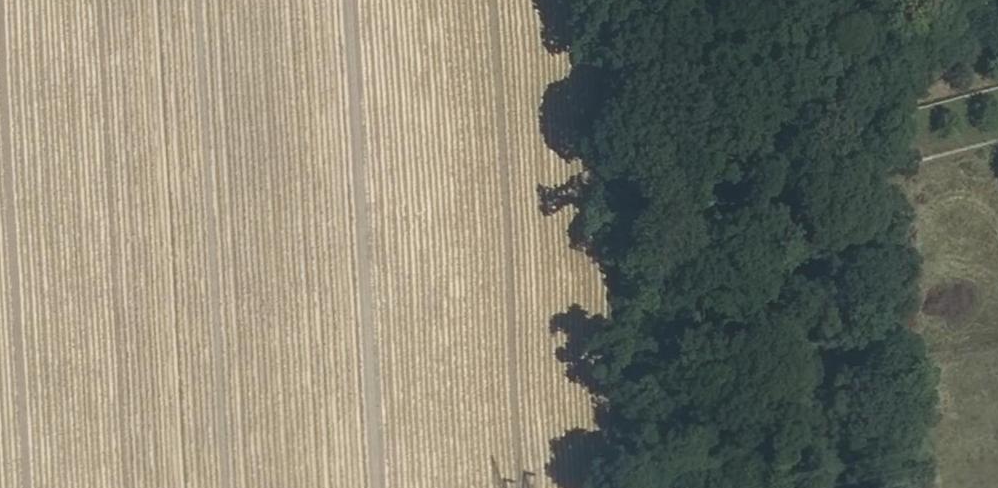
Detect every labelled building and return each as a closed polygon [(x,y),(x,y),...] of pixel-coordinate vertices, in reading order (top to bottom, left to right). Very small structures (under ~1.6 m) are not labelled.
[(963,23),(978,18),(974,7),(959,12),(963,23)]
